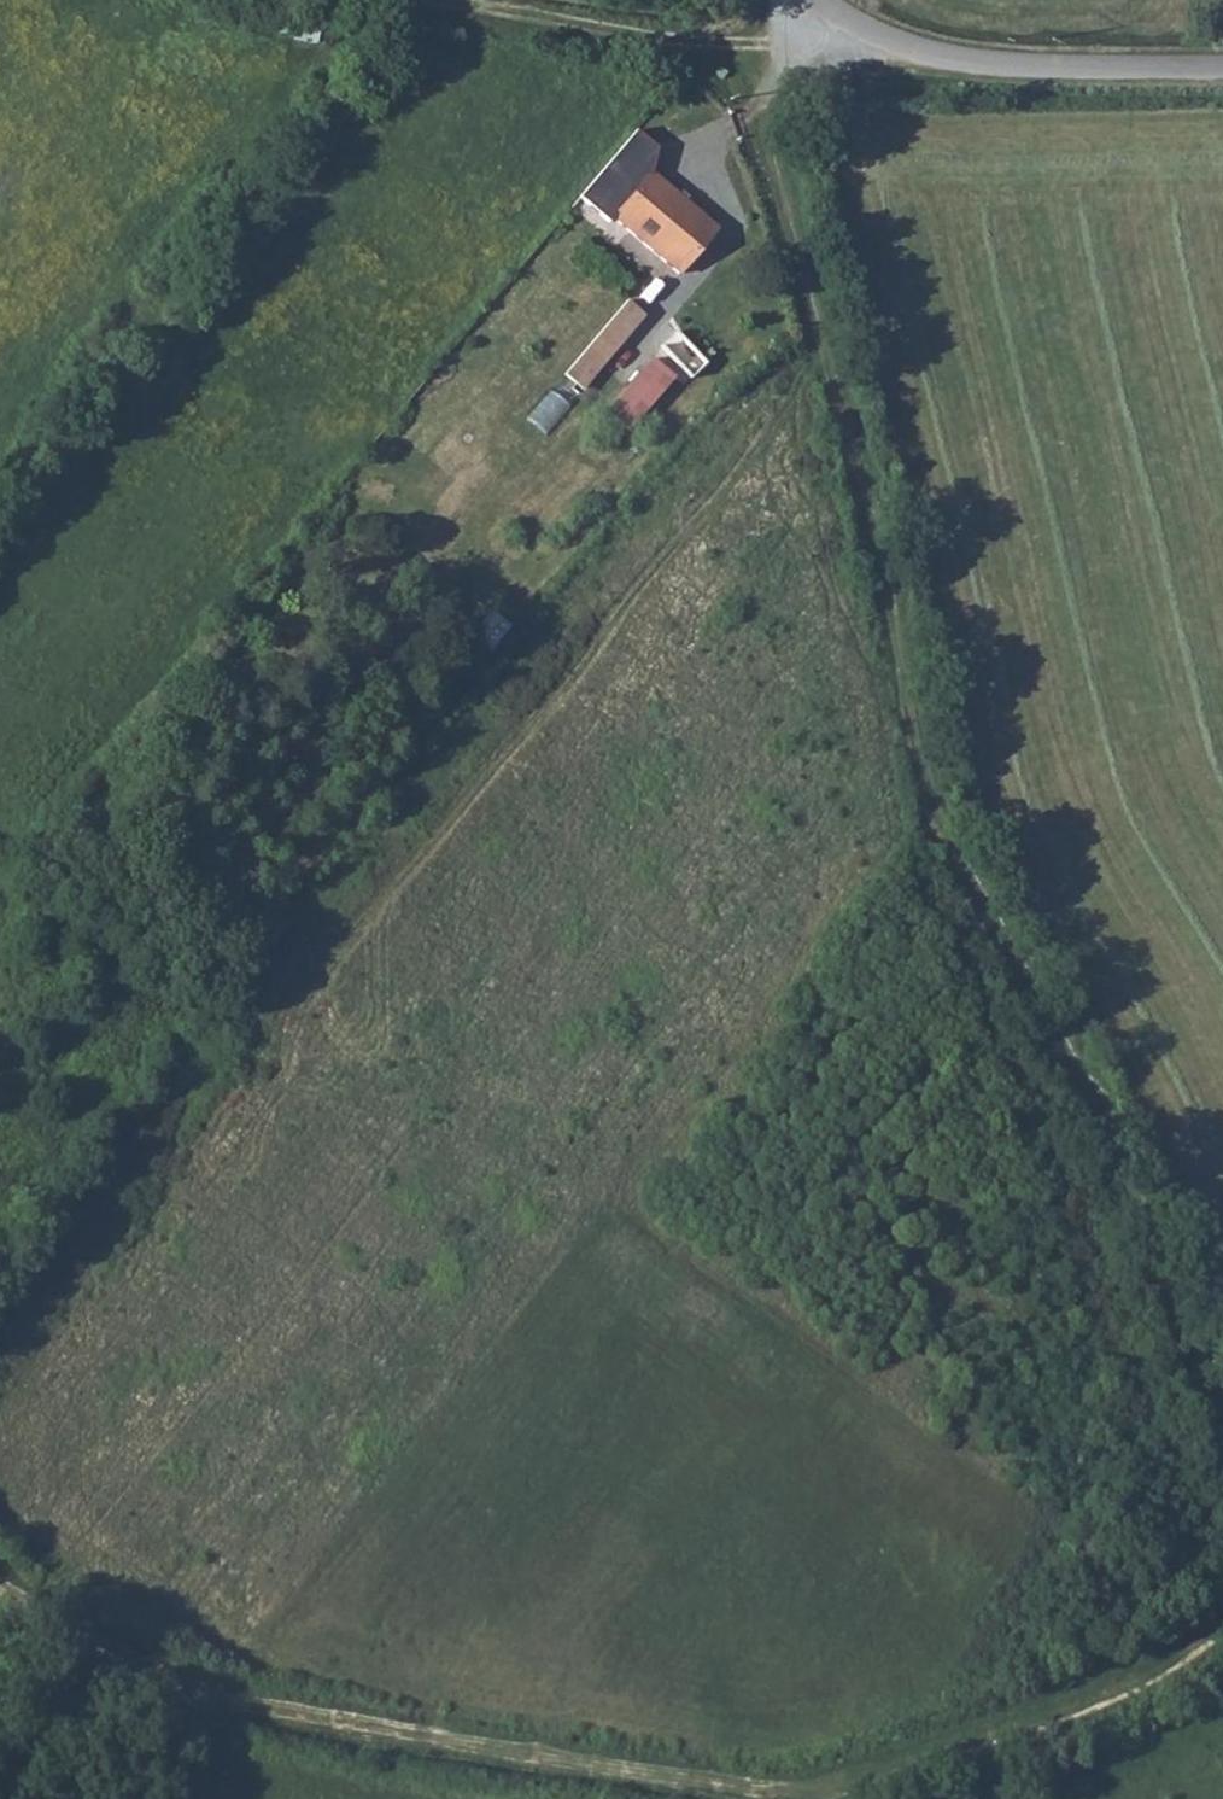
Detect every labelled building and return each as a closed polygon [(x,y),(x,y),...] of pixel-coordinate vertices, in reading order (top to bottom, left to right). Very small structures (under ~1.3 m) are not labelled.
[(611,217),(678,273),(714,229),(647,173),(611,217)] [(562,374),(578,388),(640,314),(623,301),(562,374)] [(666,348),(693,375),(704,365),(677,339),(666,348)] [(630,431),(679,376),(655,355),(605,409),(630,431)] [(470,639),(488,653),(509,626),(498,617),(492,612),(483,622),(470,639)] [(1172,1529),(1180,1537),(1190,1526),(1182,1518),(1172,1529)]
